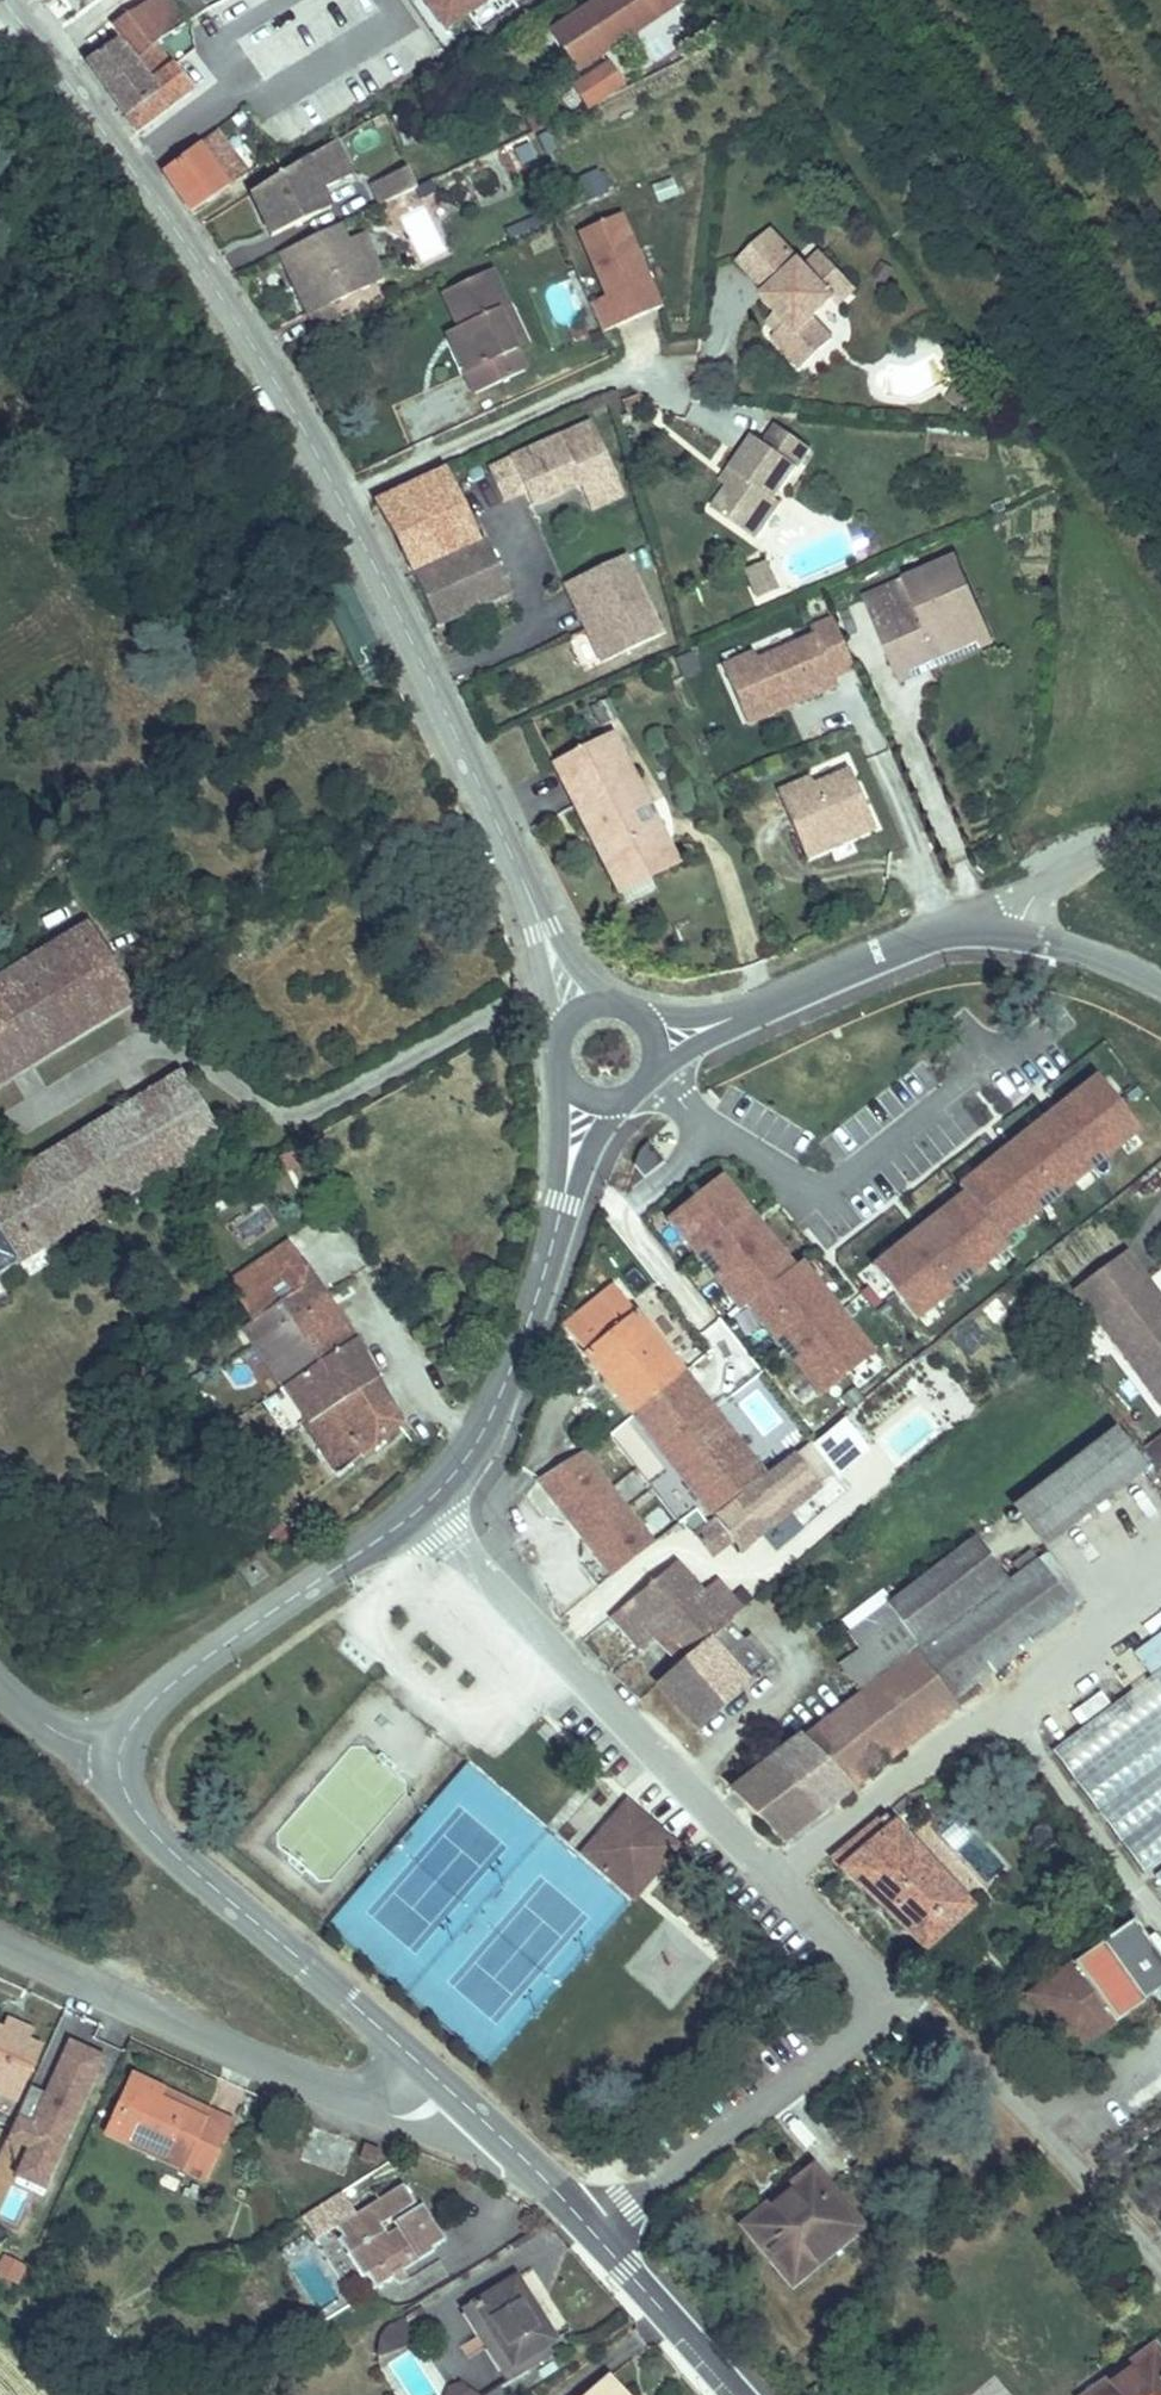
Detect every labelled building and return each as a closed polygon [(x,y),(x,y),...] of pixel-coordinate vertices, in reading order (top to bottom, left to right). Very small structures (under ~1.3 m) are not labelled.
[(164,39),(191,23),(177,0),(153,0),(143,6),(164,39)] [(193,18),(207,11),(201,0),(182,0),(193,18)] [(446,37),(500,0),(420,0),(446,37)] [(680,0),(603,0),(560,30),(585,66),(680,0)] [(119,21),(139,55),(164,39),(143,6),(119,21)] [(119,40),(91,59),(114,91),(150,141),(185,119),(166,89),(203,64),(184,34),(135,63),(133,59),(119,40)] [(357,153),(380,145),(374,128),(351,136),(357,153)] [(227,129),(168,167),(197,208),(255,173),(227,129)] [(317,217),(307,198),(326,189),(357,174),(340,139),(255,192),(277,236),(317,217)] [(272,146),(264,151),(269,160),(277,154),(272,146)] [(422,187),(412,167),(379,183),(388,204),(422,187)] [(673,178),(650,185),(657,203),(679,196),(673,178)] [(335,207),(326,189),(307,198),(317,217),(335,207)] [(576,233),(601,295),(589,300),(602,333),(663,309),(624,214),(576,233)] [(361,219),(324,236),(349,279),(359,275),(367,292),(389,282),(388,278),(361,219)] [(761,283),(776,298),(786,310),(776,319),(769,327),(813,372),(843,344),(823,322),(843,301),(851,310),(868,292),(834,257),(820,271),(785,235),(754,265),(755,266),(766,277),(761,283)] [(324,236),(287,253),(314,316),(336,306),(353,298),(345,281),(349,279),(324,236)] [(465,329),(454,334),(478,384),(527,361),(515,337),(498,302),(509,297),(495,270),(447,293),(447,295),(459,319),(465,329)] [(359,275),(349,279),(359,296),(367,292),(359,275)] [(359,296),(349,279),(345,281),(353,298),(359,296)] [(498,302),(515,337),(526,332),(509,297),(498,302)] [(786,310),(776,298),(766,309),(776,319),(786,310)] [(314,316),(321,331),(343,321),(336,306),(314,316)] [(448,325),(454,334),(465,329),(459,319),(448,325)] [(571,425),(513,453),(535,499),(560,487),(565,498),(598,482),(571,425)] [(772,500),(795,468),(791,465),(805,447),(777,428),(764,446),(752,436),(728,469),(736,474),(726,490),(711,512),(752,542),(779,505),(772,500)] [(446,464),(378,498),(441,622),(514,587),(490,537),(483,540),(446,464)] [(736,474),(728,469),(717,484),(726,490),(736,474)] [(598,482),(565,498),(573,513),(606,497),(598,482)] [(569,575),(579,598),(590,594),(600,616),(588,620),(604,657),(663,631),(628,549),(569,575)] [(991,626),(962,558),(871,596),(886,632),(914,621),(931,662),(953,653),(949,643),(991,626)] [(776,594),(765,565),(745,572),(756,602),(776,594)] [(590,594),(579,598),(588,620),(600,616),(590,594)] [(785,684),(813,672),(820,690),(841,681),(838,674),(858,666),(838,617),(816,626),(819,633),(763,657),(760,650),(728,663),(751,719),(792,702),(785,684)] [(931,662),(914,621),(886,632),(906,680),(998,643),(991,626),(949,643),(953,653),(931,662)] [(684,680),(701,675),(694,654),(677,659),(684,680)] [(820,690),(813,672),(785,684),(792,702),(820,690)] [(619,711),(611,695),(595,703),(603,719),(619,711)] [(636,773),(615,730),(596,739),(598,742),(588,747),(586,744),(556,759),(577,803),(582,801),(587,810),(592,808),(601,826),(613,827),(617,835),(598,845),(615,880),(634,870),(639,880),(650,874),(679,860),(663,825),(642,825),(634,811),(650,802),(640,781),(637,783),(633,775),(636,773)] [(816,784),(813,778),(780,792),(808,856),(849,839),(847,835),(852,833),(854,837),(877,827),(853,770),(816,784)] [(582,801),(577,803),(598,845),(617,835),(613,827),(601,826),(592,808),(587,810),(582,801)] [(663,825),(650,802),(634,811),(642,825),(663,825)] [(634,870),(615,880),(625,901),(656,886),(650,874),(639,880),(634,870)] [(3,932),(24,965),(92,919),(72,888),(3,932)] [(24,965),(0,980),(0,1083),(140,992),(92,919),(24,965)] [(187,1068),(21,1171),(63,1234),(227,1134),(187,1068)] [(887,1250),(865,1266),(906,1321),(927,1306),(926,1303),(976,1266),(978,1268),(1000,1252),(994,1245),(1015,1229),(1013,1227),(1064,1189),(1066,1191),(1087,1176),(1085,1174),(1111,1154),(1113,1157),(1134,1141),(1093,1086),(1072,1101),(1074,1104),(1056,1117),(1075,1143),(1067,1149),(1046,1121),(1025,1137),(1026,1139),(1009,1152),(1028,1178),(1013,1188),(994,1163),(976,1176),(974,1174),(953,1190),(959,1197),(938,1212),(939,1215),(922,1228),(940,1254),(926,1265),(907,1239),(889,1252),(887,1250)] [(644,1172),(669,1152),(654,1130),(645,1137),(634,1159),(644,1172)] [(21,1171),(0,1184),(0,1272),(63,1234),(21,1171)] [(737,1193),(720,1172),(666,1214),(683,1235),(685,1233),(724,1283),(722,1285),(739,1306),(746,1300),(762,1321),(764,1319),(803,1368),(801,1370),(818,1391),(872,1348),(855,1327),(853,1329),(839,1312),(814,1332),(802,1317),(827,1297),(814,1280),(816,1278),(799,1257),(792,1263),(776,1242),(774,1244),(760,1226),(735,1246),(723,1232),(748,1212),(734,1195),(737,1193)] [(250,1298),(242,1304),(306,1404),(301,1408),(336,1463),(402,1419),(358,1338),(297,1238),(237,1278),(250,1298)] [(1063,1301),(1086,1330),(1141,1289),(1118,1259),(1063,1301)] [(614,1276),(561,1318),(699,1503),(706,1511),(761,1468),(614,1276)] [(1086,1330),(1151,1416),(1160,1408),(1160,1315),(1141,1289),(1086,1330)] [(810,1438),(694,1531),(709,1549),(727,1535),(744,1523),(750,1529),(832,1464),(810,1438)] [(1028,1562),(1128,1484),(1098,1444),(997,1522),(1028,1562)] [(579,1448),(561,1453),(564,1461),(581,1457),(579,1448)] [(744,1523),(727,1535),(738,1547),(750,1529),(744,1523)] [(963,1548),(905,1572),(948,1618),(954,1619),(997,1592),(963,1548)] [(689,1650),(730,1616),(678,1555),(612,1608),(639,1641),(665,1620),(689,1650)] [(917,1637),(931,1635),(948,1618),(905,1572),(880,1589),(893,1608),(917,1637)] [(954,1619),(948,1618),(931,1635),(965,1687),(1057,1624),(1022,1574),(997,1592),(954,1619)] [(856,1685),(917,1637),(893,1608),(834,1657),(839,1664),(833,1669),(839,1678),(846,1672),(856,1685)] [(689,1650),(656,1676),(696,1723),(768,1663),(730,1616),(689,1650)] [(1051,1748),(1154,1894),(1160,1889),(1160,1633),(1132,1653),(1150,1679),(1051,1748)] [(948,1691),(965,1687),(931,1635),(917,1637),(856,1685),(808,1723),(851,1780),(954,1699),(948,1691)] [(781,1835),(851,1780),(808,1723),(729,1786),(781,1835)] [(624,1838),(600,1866),(628,1891),(673,1840),(622,1795),(601,1819),(624,1838)] [(885,1808),(834,1852),(923,1941),(971,1897),(885,1808)] [(577,1846),(600,1866),(624,1838),(601,1819),(577,1846)] [(1155,1952),(1142,1933),(1017,2015),(1055,2073),(1129,2024),(1129,2023),(1150,2009),(1151,2010),(1152,2012),(1160,2009),(1160,1949),(1155,1952)] [(0,2025),(0,2033),(22,2043),(28,2032),(2,2020),(0,2025)] [(22,2090),(39,2051),(22,2043),(0,2033),(0,2080),(22,2090)] [(102,2057),(70,2042),(46,2094),(32,2088),(8,2139),(55,2160),(102,2057)] [(0,2080),(0,2099),(14,2106),(22,2090),(0,2080)] [(161,2115),(166,2104),(133,2091),(106,2148),(203,2187),(224,2141),(161,2115)] [(228,2131),(166,2104),(161,2115),(224,2141),(228,2131)] [(55,2160),(30,2149),(17,2176),(42,2188),(55,2160)] [(792,2301),(852,2243),(802,2194),(743,2250),(792,2301)] [(409,2195),(344,2233),(351,2245),(344,2250),(366,2283),(374,2279),(385,2295),(453,2254),(429,2213),(423,2216),(409,2195)] [(528,2292),(487,2316),(523,2380),(566,2355),(528,2292)] [(523,2380),(487,2316),(476,2322),(513,2386),(523,2380)] [(1106,2394),(1160,2394),(1160,2390),(1143,2366),(1106,2394)]
